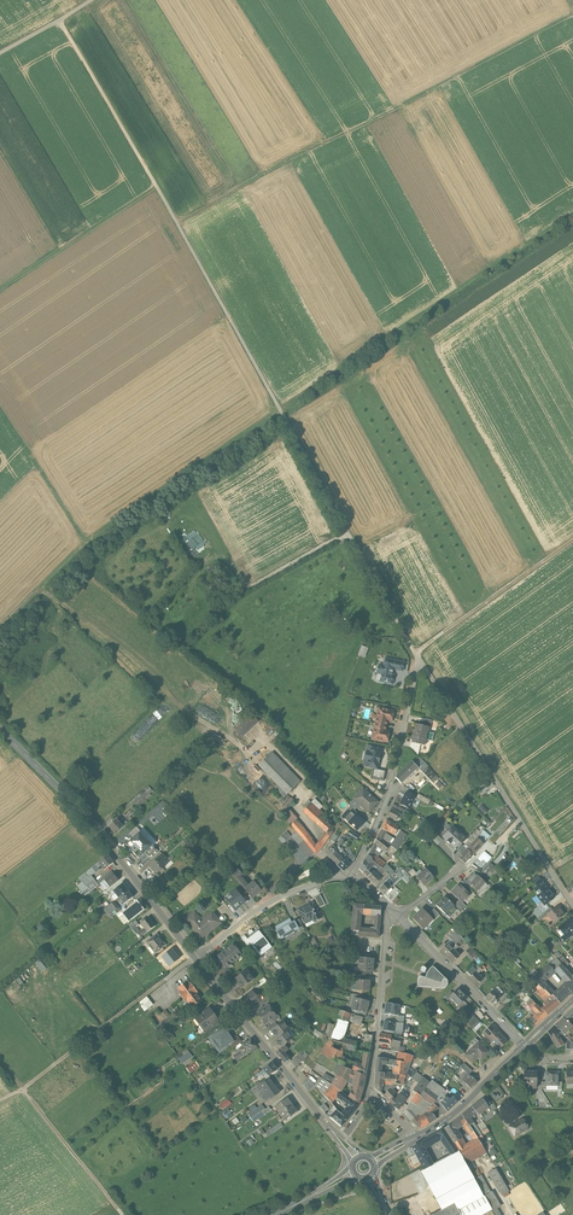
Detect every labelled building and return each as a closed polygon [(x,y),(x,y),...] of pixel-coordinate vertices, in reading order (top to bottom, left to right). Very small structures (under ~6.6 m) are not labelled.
[(387,659),(385,659),(384,665),(379,664),(377,674),(382,675),(380,681),(392,684),(394,676),(391,675),(393,669),(402,671),(404,663),(390,660),(390,659),(387,658),(387,659)] [(393,711),(379,708),(375,723),(386,726),(387,721),(391,722),(393,711)] [(251,713),(234,729),(241,736),(258,721),(251,713)] [(431,720),(423,718),(422,725),(428,727),(430,727),(431,720)] [(386,726),(375,723),(372,739),(387,742),(389,731),(385,731),(386,726)] [(422,725),(416,724),(412,743),(413,743),(420,745),(421,745),(421,744),(423,741),(425,742),(425,740),(432,741),(433,733),(427,732),(428,727),(422,725)] [(420,745),(413,743),(412,749),(418,755),(420,745)] [(371,768),(373,769),(377,770),(377,769),(382,748),(370,746),(369,752),(366,752),(365,760),(368,760),(367,767),(371,768)] [(301,782),(272,752),(258,766),(287,795),(301,782)] [(412,761),(396,777),(400,782),(405,780),(418,767),(412,761)] [(434,771),(428,765),(422,772),(428,778),(434,771)] [(377,770),(373,769),(371,778),(384,781),(386,771),(377,769),(377,770)] [(378,802),(363,789),(359,794),(363,797),(358,802),(369,812),(378,802)] [(407,791),(400,804),(410,809),(416,797),(407,791)] [(430,800),(419,794),(416,798),(428,804),(430,800)] [(296,800),(290,795),(281,804),(287,810),(296,800)] [(315,799),(305,809),(304,808),(302,810),(311,819),(317,813),(323,806),(315,799)] [(485,813),(488,809),(481,803),(477,807),(485,813)] [(406,810),(393,804),(392,808),(397,810),(396,812),(399,814),(397,817),(400,819),(403,812),(404,813),(406,810)] [(357,812),(351,807),(348,810),(351,812),(354,815),(357,812)] [(397,810),(392,808),(388,816),(396,820),(397,817),(399,814),(396,812),(397,810)] [(297,820),(289,811),(284,816),(291,825),(297,820)] [(354,815),(351,812),(345,818),(357,830),(363,823),(354,815)] [(332,827),(317,813),(311,819),(325,832),(326,833),(326,832),(329,829),(332,827)] [(116,819),(109,825),(115,833),(120,828),(122,830),(129,824),(126,821),(122,825),(116,819)] [(297,820),(291,825),(297,832),(303,827),(297,820)] [(407,836),(398,829),(399,827),(386,820),(381,832),(386,834),(387,831),(387,830),(396,834),(398,835),(395,839),(402,843),(407,836)] [(311,837),(303,827),(297,832),(315,853),(317,851),(314,845),(311,837)] [(128,835),(132,839),(140,831),(136,828),(128,835)] [(464,839),(452,828),(443,837),(455,848),(460,843),(461,844),(465,841),(463,839),(464,839)] [(325,832),(318,842),(314,845),(317,851),(321,848),(333,832),(329,829),(326,832),(326,833),(325,832)] [(348,830),(347,836),(355,839),(357,833),(348,830)] [(126,844),(139,859),(145,853),(153,846),(140,831),(132,839),(126,844)] [(291,837),(287,831),(279,838),(283,844),(291,837)] [(315,853),(297,832),(292,836),(311,858),(315,854),(315,853)] [(386,834),(381,832),(379,836),(383,840),(385,841),(387,836),(386,835),(386,834)] [(480,835),(478,838),(484,843),(486,841),(480,835)] [(383,840),(379,836),(372,848),(375,851),(377,848),(378,849),(377,850),(380,852),(382,850),(385,852),(386,850),(387,848),(388,848),(390,845),(385,841),(383,840)] [(472,845),(467,850),(473,855),(484,843),(478,838),(474,842),(472,845)] [(402,843),(395,839),(390,846),(397,851),(402,843)] [(461,844),(460,843),(455,848),(463,854),(466,851),(463,848),(464,847),(461,844)] [(335,848),(333,845),(329,849),(330,850),(326,854),(331,859),(337,853),(334,850),(335,848)] [(156,849),(153,846),(145,853),(149,857),(156,849)] [(338,848),(337,847),(335,848),(334,850),(337,853),(331,859),(337,865),(344,859),(342,857),(344,856),(341,853),(343,850),(340,846),(338,848)] [(386,864),(373,854),(375,851),(372,848),(368,855),(383,867),(386,864)] [(156,849),(149,857),(151,859),(159,852),(156,849)] [(344,859),(337,865),(343,871),(351,864),(346,859),(348,857),(345,854),(346,853),(343,850),(341,853),(344,856),(342,857),(344,859)] [(473,855),(467,850),(466,851),(463,854),(459,858),(465,864),(473,855)] [(163,854),(149,866),(156,874),(160,871),(166,865),(163,863),(167,858),(163,854)] [(108,855),(99,862),(102,865),(105,869),(113,863),(108,855)] [(367,856),(359,869),(363,873),(371,860),(367,856)] [(160,871),(162,874),(173,863),(168,858),(167,858),(163,863),(166,865),(160,871)] [(482,861),(478,859),(475,862),(473,865),(482,871),(488,863),(483,860),(482,861)] [(371,860),(363,873),(367,878),(373,872),(370,869),(373,866),(374,867),(375,865),(377,863),(371,860)] [(99,862),(86,873),(89,877),(99,869),(99,868),(102,865),(99,862)] [(395,874),(386,865),(383,869),(390,877),(395,874)] [(244,876),(238,868),(232,873),(238,881),(242,877),(244,876)] [(485,868),(481,873),(483,874),(487,878),(491,873),(485,868)] [(390,877),(383,869),(379,872),(382,875),(381,877),(385,882),(390,878),(390,877)] [(419,876),(412,869),(408,873),(417,884),(420,881),(417,877),(419,876)] [(433,878),(426,869),(419,876),(417,877),(420,881),(424,886),(433,878)] [(481,873),(476,869),(474,872),(474,873),(475,873),(480,878),(483,874),(481,873)] [(156,874),(153,876),(156,879),(162,874),(160,871),(156,874)] [(381,879),(373,872),(367,878),(375,886),(381,879)] [(384,882),(379,887),(381,888),(379,890),(383,895),(401,878),(399,872),(395,874),(397,878),(389,885),(387,882),(385,883),(384,882)] [(113,873),(104,880),(103,881),(105,883),(103,885),(106,888),(109,886),(109,887),(118,880),(113,873)] [(480,878),(475,873),(474,873),(471,876),(469,879),(466,881),(471,885),(478,893),(487,884),(480,878)] [(254,882),(249,886),(242,877),(238,881),(252,899),(262,891),(254,882)] [(95,879),(86,886),(90,892),(99,885),(95,879)] [(471,885),(466,881),(465,880),(462,882),(466,886),(468,888),(471,885)] [(538,894),(547,887),(542,880),(536,885),(537,887),(535,889),(538,894)] [(123,884),(111,893),(112,896),(115,893),(119,898),(128,891),(123,884)] [(463,889),(459,884),(451,892),(459,901),(462,903),(470,895),(463,889)] [(555,897),(547,887),(538,894),(537,895),(544,905),(555,897)] [(231,905),(234,910),(245,902),(241,897),(236,890),(230,894),(231,895),(226,899),(231,905)] [(128,891),(119,898),(123,904),(132,897),(128,891)] [(224,902),(218,894),(215,896),(221,904),(224,902)] [(455,907),(445,897),(436,906),(450,919),(458,911),(454,907),(455,907)] [(118,907),(114,901),(110,904),(114,909),(112,911),(115,915),(116,914),(121,910),(119,906),(118,907)] [(462,903),(459,901),(456,903),(457,904),(462,910),(465,906),(462,903)] [(143,910),(137,902),(126,911),(123,914),(125,917),(125,918),(126,918),(129,921),(143,910)] [(312,902),(298,910),(304,922),(311,919),(312,922),(321,918),(315,907),(313,902),(312,902)] [(363,905),(354,904),(351,935),(358,936),(358,931),(359,928),(361,913),(363,914),(363,905)] [(455,907),(454,907),(458,911),(460,912),(462,910),(457,904),(455,907)] [(381,906),(363,905),(363,914),(375,915),(375,919),(380,920),(381,906)] [(558,906),(548,913),(555,922),(559,919),(560,919),(560,918),(564,915),(561,910),(558,906)] [(538,907),(532,912),(537,918),(543,913),(538,907)] [(123,914),(126,911),(124,908),(121,910),(116,914),(119,918),(123,914)] [(428,915),(423,909),(413,918),(423,929),(433,919),(428,915)] [(434,909),(428,915),(433,919),(434,921),(439,915),(434,909)] [(212,911),(198,921),(192,914),(185,919),(200,939),(221,923),(212,911)] [(543,913),(537,918),(540,921),(547,915),(544,912),(543,913)] [(139,932),(137,933),(137,934),(140,937),(147,931),(147,932),(155,926),(148,917),(140,923),(144,928),(139,932)] [(294,922),(292,923),(289,919),(275,927),(278,932),(277,932),(280,939),(285,936),(286,938),(295,933),(294,931),(298,929),(294,922)] [(374,929),(359,928),(358,931),(358,936),(379,938),(380,920),(375,919),(374,929)] [(559,928),(565,935),(566,936),(571,932),(572,930),(572,922),(570,919),(559,928)] [(304,929),(299,920),(294,922),(298,929),(300,931),(304,929)] [(135,921),(129,926),(132,930),(136,927),(138,925),(135,921)] [(260,956),(271,947),(259,931),(248,939),(247,940),(251,944),(260,956)] [(460,936),(455,931),(448,937),(453,942),(460,936)] [(566,936),(565,935),(561,937),(565,942),(572,936),(572,934),(571,932),(566,936)] [(157,934),(151,938),(151,939),(147,942),(147,943),(150,946),(155,952),(165,945),(157,934)] [(247,940),(248,939),(244,935),(241,938),(248,946),(251,944),(247,940)] [(149,936),(142,941),(144,944),(147,943),(147,942),(151,939),(151,938),(149,936)] [(450,946),(447,943),(440,950),(445,956),(456,946),(460,941),(463,939),(460,936),(453,942),(450,946)] [(233,944),(217,957),(226,968),(242,955),(233,944)] [(456,946),(445,956),(452,963),(460,956),(455,951),(458,948),(456,946)] [(471,946),(465,951),(468,954),(474,949),(471,946)] [(179,959),(172,949),(162,957),(169,966),(179,959)] [(538,975),(519,955),(514,960),(533,980),(538,975)] [(569,964),(561,955),(556,959),(561,965),(565,968),(569,964)] [(364,958),(358,957),(358,964),(372,965),(373,959),(371,959),(364,958)] [(33,962),(41,972),(45,968),(37,958),(33,962)] [(555,971),(543,958),(536,965),(542,972),(548,978),(555,971)] [(372,965),(358,964),(357,971),(370,972),(372,972),(372,965)] [(571,993),(572,991),(572,978),(565,968),(561,965),(556,970),(567,982),(563,985),(571,993)] [(432,966),(431,967),(430,967),(429,969),(428,971),(426,974),(425,976),(425,978),(423,977),(422,976),(420,976),(419,976),(418,976),(418,977),(418,978),(417,979),(417,981),(417,982),(417,983),(417,985),(418,986),(418,987),(419,987),(442,990),(443,989),(444,989),(445,988),(446,988),(447,987),(447,986),(447,985),(447,983),(447,981),(446,980),(434,967),(433,967),(432,966)] [(472,966),(466,972),(470,977),(477,971),(472,966)] [(484,981),(477,974),(478,974),(480,972),(482,970),(480,968),(477,971),(470,977),(468,979),(475,987),(480,983),(481,983),(484,981)] [(246,969),(235,978),(238,982),(237,983),(240,986),(242,988),(253,980),(250,975),(251,975),(246,969)] [(548,978),(542,972),(538,975),(533,980),(539,986),(544,991),(545,991),(549,987),(544,982),(548,978)] [(369,981),(356,980),(356,990),(369,991),(369,981)] [(187,981),(178,989),(180,991),(178,992),(186,1003),(187,1002),(192,1008),(202,1001),(196,993),(198,992),(191,983),(189,984),(187,981)] [(563,985),(555,993),(563,1001),(571,993),(563,985)] [(240,986),(234,991),(239,996),(244,992),(242,988),(240,986)] [(560,1004),(553,996),(551,997),(545,991),(544,991),(539,986),(533,991),(535,993),(533,995),(545,1007),(542,1009),(548,1015),(560,1004)] [(563,1001),(555,993),(549,987),(545,991),(551,997),(553,996),(560,1004),(563,1001)] [(458,990),(450,998),(459,1007),(467,999),(458,990)] [(501,997),(493,990),(486,997),(493,1005),(501,997)] [(260,1001),(252,991),(243,998),(247,1002),(246,1002),(249,1006),(250,1006),(251,1008),(258,1003),(260,1002),(260,1001)] [(267,996),(260,1001),(260,1002),(258,1003),(261,1007),(262,1006),(270,1000),(267,996)] [(146,997),(139,1002),(145,1010),(152,1005),(146,997)] [(369,1002),(355,998),(354,1004),(368,1007),(369,1002)] [(536,1005),(530,999),(526,1003),(532,1009),(536,1005)] [(399,1005),(386,1003),(385,1014),(396,1015),(397,1010),(399,1010),(399,1005)] [(368,1007),(354,1004),(352,1010),(359,1012),(366,1014),(368,1007)] [(548,1015),(542,1009),(541,1011),(536,1005),(532,1009),(537,1014),(533,1017),(539,1023),(548,1015)] [(258,1014),(263,1021),(262,1021),(264,1023),(265,1023),(265,1024),(272,1019),(276,1016),(268,1006),(264,1009),(258,1014)] [(209,1008),(195,1018),(200,1025),(214,1015),(212,1012),(209,1008)] [(165,1010),(160,1014),(165,1019),(167,1018),(169,1016),(165,1010)] [(358,1016),(340,1010),(331,1040),(348,1045),(347,1050),(355,1051),(357,1042),(343,1038),(348,1019),(361,1023),(363,1018),(358,1016)] [(563,1018),(567,1021),(571,1025),(572,1023),(572,1018),(572,1017),(572,1016),(569,1012),(563,1018)] [(396,1015),(385,1014),(385,1019),(384,1022),(395,1023),(402,1023),(403,1016),(396,1015)] [(471,1014),(464,1021),(472,1029),(479,1022),(471,1014)] [(214,1015),(200,1025),(205,1031),(219,1022),(216,1017),(214,1015)] [(539,1023),(533,1017),(528,1022),(534,1028),(539,1023)] [(165,1019),(160,1023),(163,1027),(170,1022),(167,1018),(165,1019)] [(567,1021),(563,1018),(555,1026),(561,1031),(564,1035),(572,1026),(571,1025),(567,1021)] [(289,1029),(283,1021),(278,1025),(272,1030),(278,1039),(276,1040),(282,1048),(286,1044),(288,1042),(291,1039),(292,1037),(287,1031),(289,1029)] [(274,1022),(268,1027),(270,1031),(272,1030),(278,1025),(275,1022),(274,1022)] [(395,1023),(384,1022),(383,1030),(385,1031),(385,1033),(394,1034),(395,1031),(395,1023)] [(328,1023),(324,1033),(330,1035),(333,1025),(328,1023)] [(402,1023),(395,1023),(395,1031),(403,1032),(404,1023),(402,1023)] [(499,1032),(492,1026),(484,1034),(499,1049),(506,1042),(503,1040),(505,1039),(499,1033),(499,1032)] [(555,1026),(547,1032),(557,1049),(564,1045),(557,1035),(561,1031),(555,1026)] [(221,1031),(211,1039),(215,1045),(229,1035),(225,1029),(221,1031)] [(392,1036),(380,1034),(379,1042),(390,1044),(391,1040),(392,1036)] [(229,1035),(215,1045),(219,1051),(230,1043),(233,1041),(232,1039),(229,1035)] [(238,1036),(232,1039),(233,1041),(236,1045),(242,1042),(238,1036)] [(250,1039),(247,1043),(245,1040),(243,1042),(245,1044),(242,1046),(243,1046),(239,1049),(241,1051),(244,1055),(244,1056),(248,1052),(248,1053),(251,1051),(256,1046),(250,1039)] [(355,1063),(340,1057),(343,1049),(347,1050),(348,1045),(331,1040),(327,1039),(323,1044),(324,1046),(320,1054),(335,1062),(342,1065),(352,1070),(355,1063)] [(400,1042),(391,1040),(390,1044),(393,1044),(392,1051),(399,1052),(405,1054),(405,1050),(399,1048),(400,1042)] [(282,1048),(276,1053),(285,1063),(290,1059),(287,1055),(288,1054),(286,1051),(293,1046),(292,1044),(288,1042),(286,1044),(282,1048)] [(366,1044),(357,1042),(355,1051),(361,1052),(370,1053),(371,1045),(366,1044)] [(489,1052),(479,1042),(465,1055),(473,1063),(479,1057),(481,1060),(489,1052)] [(241,1051),(233,1056),(234,1057),(232,1057),(234,1060),(236,1059),(236,1060),(244,1055),(241,1051)] [(370,1053),(361,1052),(360,1057),(364,1058),(364,1061),(368,1062),(370,1053)] [(405,1054),(399,1052),(397,1061),(399,1061),(411,1063),(413,1056),(405,1054)] [(189,1053),(180,1059),(182,1063),(192,1057),(189,1053)] [(301,1054),(291,1061),(296,1067),(308,1055),(306,1054),(303,1056),(301,1054)] [(335,1062),(320,1054),(316,1061),(331,1069),(335,1062)] [(397,1061),(377,1057),(376,1072),(382,1073),(383,1064),(386,1065),(394,1066),(394,1064),(398,1065),(399,1061),(397,1061)] [(364,1061),(363,1066),(355,1063),(352,1070),(366,1075),(368,1062),(364,1061)] [(411,1063),(399,1061),(398,1065),(394,1064),(394,1066),(393,1073),(401,1075),(406,1076),(411,1063)] [(197,1063),(187,1070),(190,1073),(199,1067),(197,1063)] [(272,1063),(260,1072),(262,1075),(266,1072),(269,1076),(277,1070),(272,1063)] [(472,1071),(464,1064),(460,1068),(468,1074),(468,1075),(472,1071)] [(356,1072),(342,1066),(335,1080),(344,1085),(347,1079),(354,1082),(356,1072)] [(414,1073),(410,1070),(408,1073),(410,1074),(409,1075),(412,1078),(417,1071),(416,1070),(414,1073)] [(441,1084),(449,1073),(447,1071),(439,1082),(441,1084)] [(531,1071),(528,1071),(528,1072),(524,1072),(523,1087),(529,1087),(529,1088),(536,1088),(537,1072),(531,1072),(531,1071)] [(366,1076),(356,1072),(354,1082),(353,1084),(363,1089),(366,1076)] [(382,1073),(376,1072),(375,1086),(384,1096),(393,1083),(397,1084),(400,1084),(400,1080),(404,1081),(400,1078),(401,1075),(393,1073),(382,1073)] [(558,1072),(546,1072),(546,1082),(546,1085),(558,1086),(558,1082),(558,1072)] [(335,1080),(325,1074),(323,1079),(332,1085),(335,1080)] [(419,1074),(415,1080),(419,1083),(423,1077),(419,1074)] [(468,1075),(468,1074),(461,1080),(464,1083),(463,1084),(466,1087),(467,1086),(471,1089),(477,1082),(468,1075)] [(430,1083),(423,1077),(419,1083),(413,1091),(416,1093),(402,1112),(411,1121),(417,1116),(419,1118),(423,1115),(427,1112),(427,1110),(431,1105),(433,1107),(435,1105),(439,1109),(443,1115),(447,1112),(441,1103),(437,1099),(444,1089),(432,1080),(430,1083)] [(262,1083),(260,1085),(263,1089),(258,1092),(260,1094),(273,1085),(269,1078),(266,1080),(262,1083)] [(323,1079),(321,1078),(314,1085),(315,1086),(323,1095),(328,1100),(331,1102),(337,1095),(340,1099),(344,1094),(343,1093),(332,1085),(323,1079)] [(314,1085),(310,1080),(303,1085),(308,1091),(315,1086),(314,1085)] [(344,1085),(335,1080),(332,1085),(343,1093),(344,1091),(341,1089),(344,1085)] [(393,1083),(384,1096),(392,1104),(395,1100),(392,1097),(396,1093),(392,1090),(393,1088),(395,1088),(397,1084),(393,1083)] [(273,1085),(260,1094),(265,1102),(279,1093),(273,1085)] [(444,1089),(437,1099),(441,1103),(446,1099),(444,1096),(449,1091),(445,1087),(444,1089)] [(353,1090),(349,1098),(358,1104),(361,1094),(353,1090)] [(408,1095),(401,1091),(399,1095),(405,1099),(408,1095)] [(349,1098),(344,1094),(340,1099),(348,1106),(347,1107),(349,1109),(345,1113),(349,1117),(358,1104),(349,1098)] [(405,1099),(399,1095),(395,1100),(392,1104),(398,1109),(405,1099)] [(494,1104),(488,1095),(484,1098),(490,1106),(494,1104)] [(449,1100),(447,1098),(446,1099),(441,1103),(447,1112),(458,1102),(455,1099),(453,1097),(449,1100)] [(222,1109),(231,1103),(228,1098),(219,1104),(222,1109)] [(287,1098),(275,1106),(277,1109),(276,1110),(279,1114),(292,1105),(287,1098)] [(482,1099),(472,1107),(476,1113),(478,1116),(482,1113),(485,1117),(488,1115),(485,1110),(489,1108),(482,1099)] [(328,1109),(323,1104),(320,1107),(324,1113),(328,1109)] [(261,1105),(251,1112),(254,1117),(261,1112),(264,1110),(261,1105)] [(292,1105),(279,1114),(282,1119),(283,1118),(285,1120),(297,1112),(292,1105)] [(335,1111),(333,1114),(329,1111),(326,1115),(329,1117),(329,1118),(341,1127),(348,1119),(343,1116),(337,1109),(336,1110),(333,1105),(330,1107),(335,1111)] [(435,1105),(433,1107),(431,1105),(427,1110),(427,1112),(423,1115),(429,1123),(436,1119),(434,1115),(435,1115),(433,1112),(436,1111),(439,1109),(435,1105)] [(264,1110),(261,1112),(263,1115),(271,1110),(268,1107),(264,1110)] [(469,1109),(462,1115),(466,1122),(477,1138),(481,1136),(482,1135),(470,1118),(476,1113),(472,1107),(469,1109)] [(228,1109),(223,1112),(227,1118),(232,1115),(228,1109)] [(429,1123),(423,1115),(419,1118),(417,1116),(411,1121),(420,1129),(429,1123)] [(462,1115),(455,1121),(460,1127),(463,1125),(466,1122),(462,1115)] [(522,1120),(509,1127),(515,1136),(527,1128),(522,1120)] [(455,1121),(452,1123),(444,1129),(454,1143),(461,1138),(456,1130),(460,1127),(455,1121)] [(464,1147),(458,1150),(466,1164),(477,1158),(486,1153),(479,1141),(477,1139),(477,1138),(466,1122),(463,1125),(473,1140),(464,1147)] [(280,1123),(272,1128),(273,1129),(270,1131),(272,1134),(282,1127),(280,1123)] [(458,1211),(484,1196),(475,1178),(469,1169),(466,1164),(458,1150),(458,1151),(444,1129),(437,1133),(433,1136),(437,1142),(441,1140),(451,1155),(432,1165),(424,1169),(424,1170),(421,1172),(441,1210),(454,1203),(458,1211)] [(433,1136),(425,1140),(429,1147),(437,1142),(433,1136)] [(461,1138),(454,1143),(458,1150),(464,1147),(461,1142),(463,1140),(462,1138),(461,1138)] [(425,1140),(413,1147),(416,1154),(413,1156),(410,1157),(409,1158),(414,1165),(421,1162),(424,1169),(432,1165),(424,1149),(429,1147),(425,1140)] [(489,1193),(480,1176),(475,1178),(484,1196),(492,1209),(493,1211),(499,1207),(491,1192),(489,1193)] [(507,1187),(499,1191),(502,1196),(506,1194),(509,1191),(507,1187)] [(441,1210),(432,1214),(482,1214),(492,1209),(484,1196),(458,1211),(454,1203),(441,1210)]
